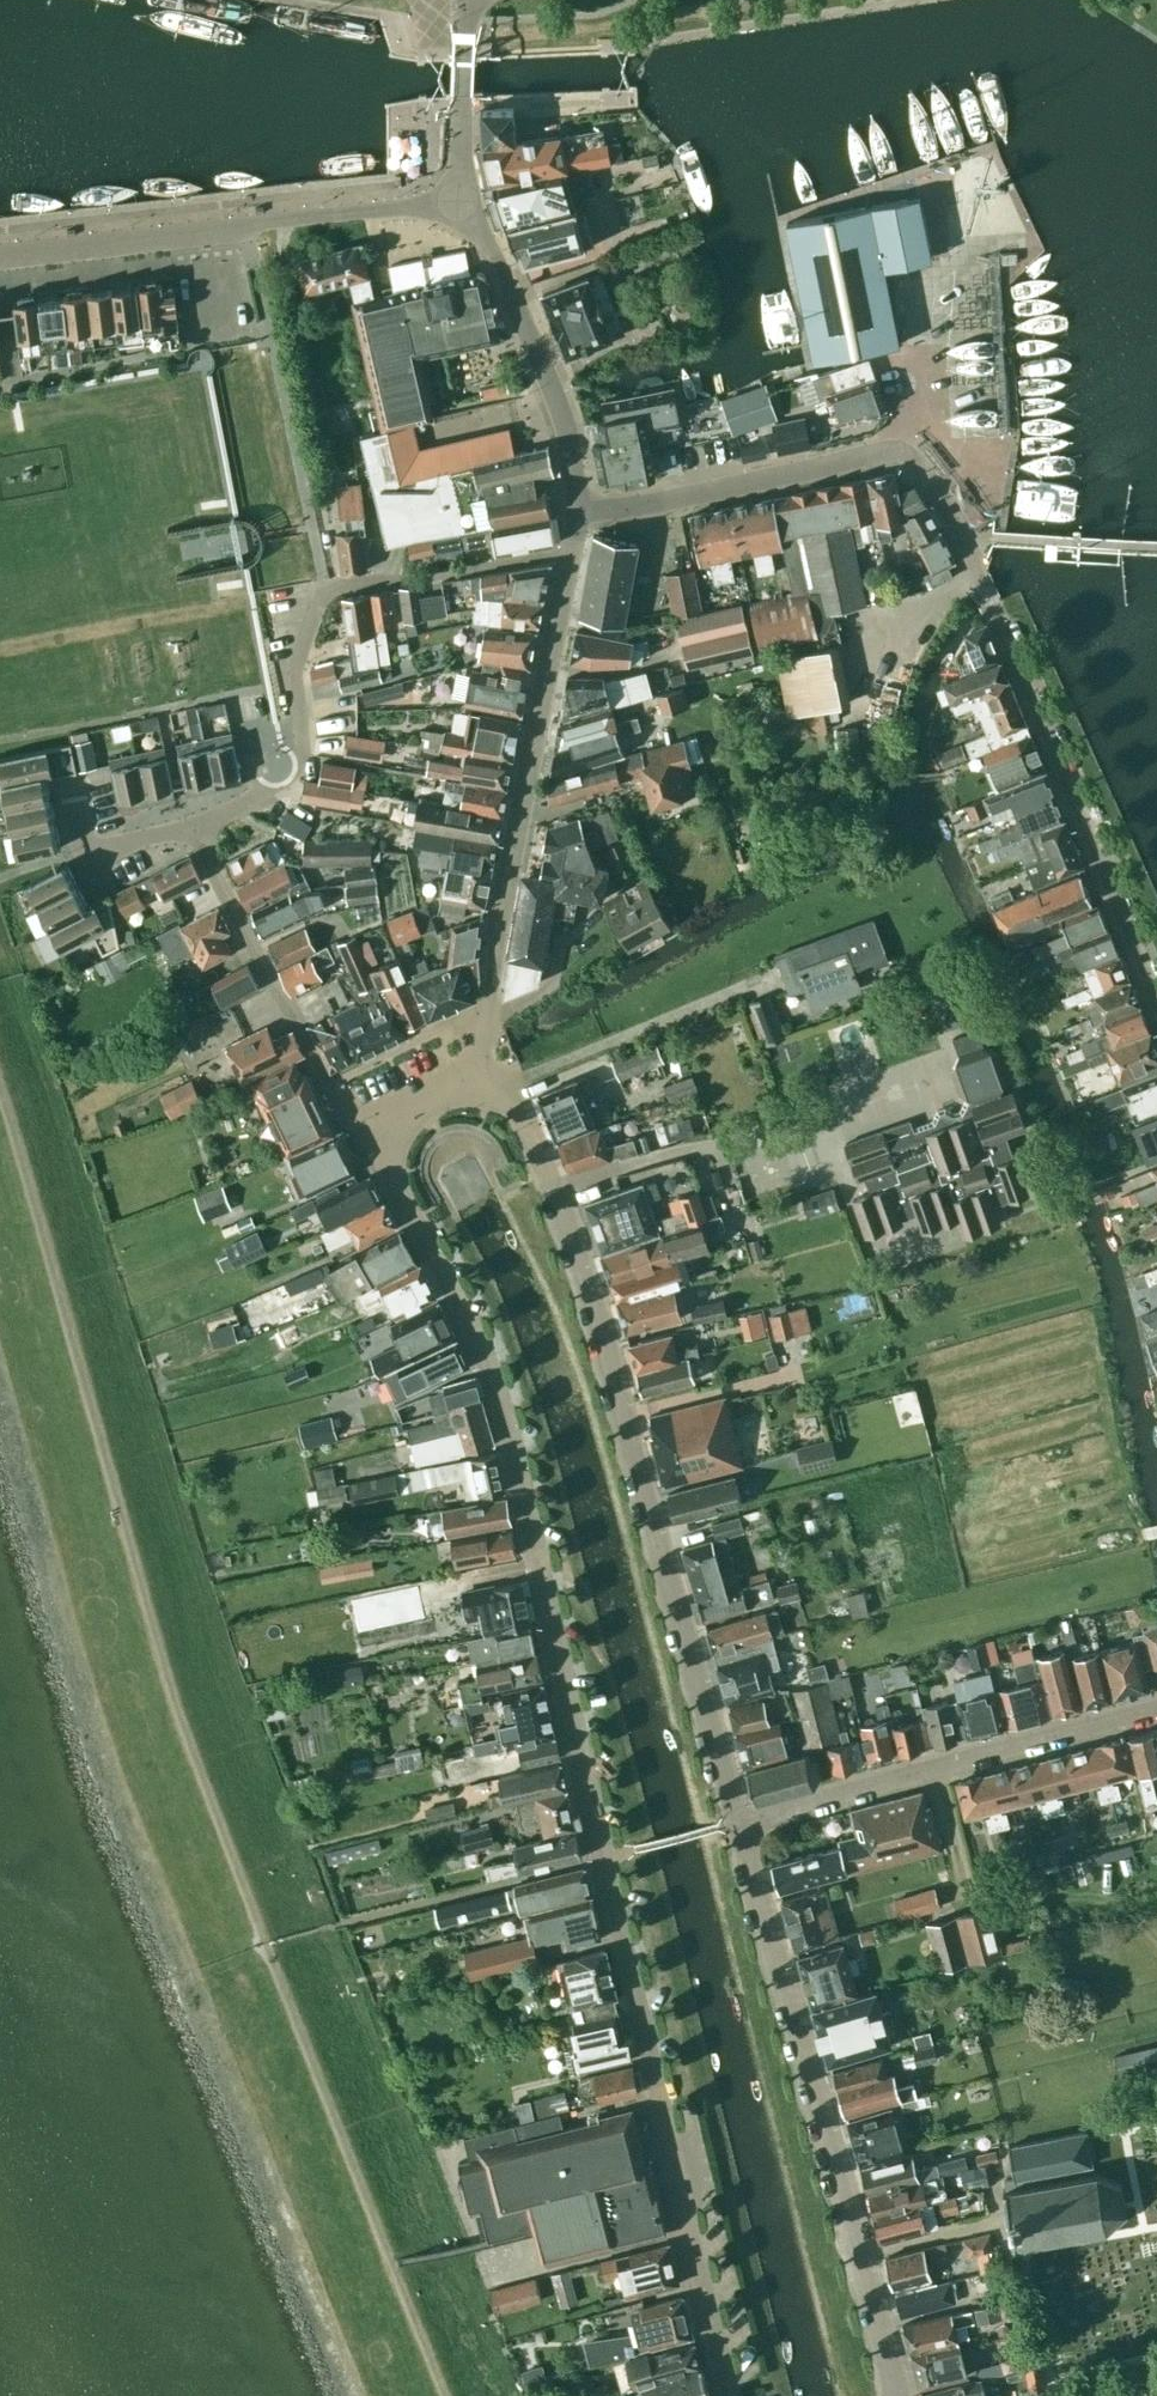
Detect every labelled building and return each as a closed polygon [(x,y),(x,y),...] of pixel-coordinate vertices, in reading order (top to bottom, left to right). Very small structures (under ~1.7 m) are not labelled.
[(482,144),(514,142),(512,108),(480,110),(482,144)] [(493,184),(610,162),(606,143),(604,143),(602,129),(560,136),(560,135),(485,147),(484,147),(483,147),(491,184),(493,184)] [(660,168),(656,153),(642,156),(646,171),(660,168)] [(505,228),(575,208),(563,172),(492,188),(505,228)] [(635,195),(640,207),(657,201),(653,189),(635,195)] [(926,259),(913,197),(783,223),(815,360),(892,343),(878,268),(926,259)] [(575,208),(505,228),(517,256),(518,255),(523,266),(524,266),(587,248),(575,208)] [(357,300),(373,297),(368,276),(369,276),(361,244),(296,260),(304,291),(351,280),(356,301),(357,301),(357,300)] [(381,407),(369,410),(374,428),(385,425),(386,427),(424,418),(408,345),(467,334),(467,335),(496,329),(483,271),(470,274),(465,250),(433,257),(432,255),(422,257),(422,259),(390,266),(395,288),(383,291),(383,295),(373,297),(357,300),(357,301),(381,407)] [(541,295),(550,316),(548,317),(556,337),(558,336),(566,357),(611,339),(586,277),(541,295)] [(135,286),(141,327),(164,324),(165,330),(178,328),(173,288),(162,289),(161,283),(135,286)] [(135,286),(112,289),(117,330),(141,327),(135,286)] [(117,330),(112,289),(87,293),(92,333),(117,330)] [(92,333),(87,293),(63,296),(68,336),(92,333)] [(41,319),(39,299),(33,299),(33,295),(18,296),(19,301),(13,302),(21,361),(31,360),(28,341),(44,339),(41,319)] [(44,339),(68,336),(63,296),(39,299),(44,339)] [(69,349),(57,350),(59,364),(71,363),(69,349)] [(870,366),(868,358),(813,377),(820,397),(826,395),(836,423),(863,414),(863,415),(867,414),(872,416),(878,414),(880,409),(885,408),(874,377),(876,377),(872,365),(870,366)] [(673,387),(602,402),(605,419),(583,424),(585,434),(590,433),(600,481),(611,478),(613,484),(654,476),(645,429),(657,427),(659,439),(676,436),(673,423),(680,422),(673,387)] [(734,428),(772,415),(763,388),(724,401),(734,428)] [(805,415),(771,423),(778,454),(811,447),(805,415)] [(399,426),(360,436),(386,545),(429,535),(549,515),(547,503),(543,476),(554,473),(547,445),(512,453),(509,441),(506,442),(505,439),(493,442),(493,445),(489,446),(488,443),(475,446),(476,449),(471,450),(470,447),(458,450),(459,453),(454,454),(453,451),(441,454),(441,457),(437,458),(436,455),(424,458),(425,461),(420,462),(423,474),(415,475),(411,461),(408,463),(407,458),(410,457),(407,444),(404,444),(403,441),(407,440),(403,426),(400,427),(399,426)] [(353,467),(348,438),(335,440),(339,469),(353,467)] [(743,458),(765,453),(763,441),(740,446),(743,458)] [(30,468),(21,470),(23,478),(32,476),(30,468)] [(888,522),(903,519),(894,473),(867,478),(876,519),(875,519),(879,541),(891,538),(888,522)] [(840,484),(840,485),(848,524),(853,546),(864,543),(863,539),(877,536),(875,525),(873,526),(863,479),(840,484)] [(347,532),(336,533),(342,572),(366,568),(361,531),(364,530),(362,514),(363,514),(359,483),(337,486),(341,516),(340,516),(340,517),(345,517),(347,532)] [(783,547),(791,592),(807,589),(807,591),(816,631),(836,627),(833,610),(865,604),(853,546),(851,535),(848,524),(840,485),(836,486),(836,485),(817,489),(793,494),(793,495),(779,498),(786,534),(780,535),(783,547)] [(906,512),(925,503),(914,486),(902,492),(906,512)] [(773,498),(752,502),(732,506),(741,556),(752,554),(756,575),(775,571),(771,550),(783,547),(780,535),(786,534),(779,498),(773,499),(773,498)] [(732,506),(711,510),(689,514),(699,564),(711,561),(715,582),(734,579),(730,558),(741,556),(732,506)] [(916,541),(939,529),(927,506),(907,517),(909,522),(907,523),(916,541)] [(554,543),(549,517),(462,532),(465,546),(493,541),(495,554),(554,543)] [(946,564),(954,561),(939,531),(916,541),(931,571),(920,576),(922,581),(928,578),(931,585),(952,575),(946,564)] [(623,625),(638,542),(593,534),(578,617),(623,625)] [(410,555),(434,551),(431,537),(408,541),(410,555)] [(924,573),(921,559),(902,562),(906,578),(920,575),(924,573)] [(476,593),(542,601),(550,564),(461,578),(462,583),(471,582),(471,591),(476,590),(476,593)] [(702,610),(694,568),(664,573),(673,616),(702,610)] [(883,599),(879,581),(864,584),(867,602),(883,599)] [(404,622),(424,619),(419,585),(399,588),(404,622)] [(761,652),(818,639),(807,589),(749,602),(761,652)] [(367,594),(377,663),(388,661),(383,626),(395,624),(390,591),(367,594)] [(537,626),(542,601),(476,593),(477,598),(476,598),(476,608),(473,608),(473,621),(537,626)] [(377,666),(377,663),(367,594),(341,598),(348,638),(351,657),(333,663),(333,662),(310,668),(314,682),(336,676),(338,676),(377,666)] [(753,652),(741,603),(675,619),(687,668),(753,652)] [(645,638),(669,631),(666,619),(642,626),(645,638)] [(960,645),(955,654),(962,674),(999,659),(985,624),(969,631),(960,645)] [(529,667),(536,631),(485,628),(479,658),(529,667)] [(633,639),(575,629),(569,662),(590,666),(629,663),(633,639)] [(408,643),(399,645),(401,654),(410,652),(408,643)] [(789,715),(845,703),(834,647),(777,658),(789,715)] [(942,682),(950,701),(1007,678),(1000,660),(942,682)] [(377,666),(338,676),(341,690),(392,678),(388,663),(377,666)] [(471,669),(469,680),(524,691),(529,668),(502,663),(499,675),(471,669)] [(559,721),(611,707),(611,706),(652,694),(646,670),(622,677),(603,680),(603,678),(595,678),(568,677),(566,677),(559,721)] [(686,684),(683,671),(670,675),(673,688),(686,684)] [(1007,678),(950,701),(955,712),(971,706),(975,717),(979,716),(1016,701),(1007,678)] [(404,696),(401,682),(362,691),(365,705),(404,696)] [(696,693),(693,684),(684,687),(686,696),(696,693)] [(662,712),(689,705),(686,696),(684,687),(683,686),(657,693),(662,712)] [(227,712),(224,701),(205,705),(208,716),(227,712)] [(611,707),(559,721),(549,775),(639,750),(646,748),(632,701),(611,707)] [(970,756),(983,751),(1029,733),(1016,701),(979,716),(988,739),(966,747),(970,756)] [(189,721),(186,709),(169,713),(171,724),(189,721)] [(511,760),(519,721),(480,713),(473,748),(467,747),(469,736),(444,732),(444,733),(421,730),(419,745),(511,760)] [(159,727),(157,715),(139,719),(142,731),(159,727)] [(121,735),(119,723),(102,727),(104,739),(121,735)] [(887,739),(885,724),(862,727),(864,742),(887,739)] [(862,759),(858,725),(835,728),(839,762),(862,759)] [(203,738),(214,789),(242,783),(231,732),(203,738)] [(385,739),(346,733),(343,753),(382,759),(385,739)] [(983,751),(999,790),(999,791),(1009,786),(1044,771),(1029,733),(983,751)] [(703,759),(697,736),(696,736),(684,740),(688,756),(690,763),(703,759)] [(187,795),(214,789),(203,738),(176,744),(187,795)] [(639,750),(640,751),(612,759),(617,778),(640,771),(651,807),(696,793),(689,767),(691,767),(690,763),(688,756),(683,738),(646,748),(639,750)] [(95,766),(89,740),(73,743),(78,769),(95,766)] [(967,757),(961,742),(938,752),(944,766),(967,757)] [(45,775),(51,774),(51,776),(76,771),(70,743),(0,758),(0,784),(45,774),(45,775)] [(164,747),(136,753),(147,803),(175,797),(164,747)] [(147,803),(136,753),(108,759),(119,809),(147,803)] [(506,788),(511,760),(466,753),(464,767),(429,760),(426,773),(506,788)] [(597,785),(612,780),(606,760),(549,778),(550,804),(578,795),(579,795),(579,794),(598,788),(597,785)] [(355,767),(321,762),(318,782),(352,787),(355,767)] [(842,786),(843,792),(854,791),(851,773),(840,775),(841,786),(842,786)] [(999,791),(999,790),(965,804),(971,820),(989,813),(988,810),(1011,801),(1015,811),(1054,795),(1045,773),(1009,786),(999,791)] [(4,808),(50,798),(45,775),(45,774),(0,784),(0,790),(4,808)] [(506,789),(450,779),(448,789),(464,791),(463,793),(461,807),(501,815),(506,789)] [(351,789),(304,780),(301,799),(348,807),(348,805),(351,790),(351,789)] [(361,807),(364,791),(351,789),(351,790),(348,805),(361,807)] [(1020,823),(997,832),(1001,844),(1063,819),(1054,795),(1015,811),(1020,823)] [(9,832),(55,822),(50,798),(4,808),(9,832)] [(496,839),(501,816),(418,801),(414,824),(496,839)] [(607,866),(595,864),(588,846),(617,835),(607,808),(578,819),(577,817),(549,825),(549,827),(547,826),(543,847),(546,847),(544,856),(541,877),(529,875),(521,880),(508,954),(541,960),(551,911),(573,915),(577,895),(601,900),(607,866)] [(312,825),(287,809),(278,822),(303,838),(312,825)] [(1037,857),(1037,858),(1073,843),(1064,820),(1014,839),(996,847),(1000,858),(1018,851),(1023,863),(1037,857)] [(60,847),(55,822),(9,832),(14,856),(17,856),(60,847)] [(492,863),(496,840),(455,833),(453,847),(413,841),(412,851),(492,863)] [(981,852),(997,845),(993,836),(977,842),(981,852)] [(371,839),(303,838),(303,863),(363,864),(370,864),(370,863),(371,839)] [(237,881),(283,859),(274,840),(265,844),(264,842),(225,861),(236,882),(237,882),(237,881)] [(617,875),(634,867),(621,840),(604,847),(617,875)] [(1073,843),(1037,858),(1042,870),(1029,875),(1033,885),(1082,867),(1073,843)] [(746,845),(731,850),(736,864),(751,858),(746,845)] [(146,905),(141,896),(159,887),(164,898),(202,879),(190,855),(134,883),(134,882),(114,893),(126,916),(146,905)] [(483,906),(491,865),(420,855),(418,863),(441,867),(441,863),(446,864),(439,898),(440,898),(436,918),(442,918),(443,914),(462,917),(465,903),(483,906)] [(277,866),(238,886),(248,907),(271,895),(273,900),(274,901),(292,892),(310,889),(311,889),(298,863),(285,862),(284,860),(275,864),(277,866)] [(24,884),(35,907),(77,886),(66,863),(27,883),(24,884)] [(344,867),(347,885),(376,881),(373,863),(370,863),(370,864),(363,864),(351,865),(352,866),(344,867)] [(1012,899),(1004,903),(994,907),(993,907),(1004,936),(1091,901),(1080,873),(1012,899)] [(376,881),(347,885),(349,903),(378,899),(376,881)] [(628,944),(669,923),(646,883),(606,905),(628,944)] [(77,886),(35,907),(46,929),(88,907),(88,906),(77,886)] [(274,901),(273,900),(251,911),(261,932),(299,914),(325,901),(319,888),(310,889),(292,892),(274,901)] [(1010,889),(990,897),(994,907),(1004,903),(1012,899),(1013,899),(1014,899),(1010,889)] [(88,907),(46,929),(58,951),(61,950),(92,934),(102,953),(119,944),(109,896),(88,906),(88,907)] [(411,909),(412,910),(387,919),(396,941),(420,932),(431,928),(423,904),(411,909)] [(1043,942),(1033,946),(1037,956),(1042,954),(1107,928),(1097,904),(1060,919),(1065,933),(1043,942)] [(230,952),(221,935),(229,931),(216,907),(176,928),(178,933),(182,930),(188,941),(182,944),(180,940),(165,949),(172,961),(193,950),(202,967),(230,952)] [(477,955),(481,917),(452,926),(448,964),(477,955)] [(874,920),(816,941),(776,955),(790,992),(805,987),(811,1003),(858,986),(855,977),(857,976),(855,971),(888,960),(874,920)] [(277,966),(315,949),(305,927),(267,945),(277,966)] [(132,928),(124,930),(126,944),(135,942),(132,928)] [(1081,969),(1118,954),(1108,929),(1040,956),(1044,964),(1074,952),(1081,969)] [(334,1014),(341,1029),(356,1058),(407,1034),(382,985),(377,987),(354,935),(338,942),(343,952),(350,969),(337,975),(348,997),(352,995),(356,1003),(334,1014)] [(155,948),(149,938),(123,950),(128,961),(155,948)] [(343,952),(338,942),(337,939),(326,945),(279,969),(291,993),(321,977),(315,966),(332,957),(343,952)] [(378,961),(368,939),(368,940),(358,944),(367,965),(378,961)] [(1029,960),(1024,948),(1011,953),(1016,965),(1029,960)] [(127,971),(117,951),(94,963),(104,983),(127,971)] [(947,972),(941,955),(929,959),(935,976),(947,972)] [(1066,1005),(1128,980),(1118,955),(1082,969),(1084,972),(1081,973),(1085,984),(1088,982),(1089,986),(1062,997),(1066,1005)] [(435,967),(429,969),(424,958),(414,962),(415,964),(409,967),(413,976),(411,977),(428,1018),(474,998),(470,989),(478,985),(479,978),(477,956),(448,964),(435,967)] [(1041,957),(1022,964),(1027,978),(1046,970),(1041,957)] [(225,1005),(259,987),(246,963),(200,988),(202,993),(198,995),(200,1000),(218,991),(225,1005)] [(404,1027),(423,1020),(405,975),(393,981),(391,974),(381,978),(384,985),(404,1027)] [(1091,1025),(1139,1006),(1129,981),(1093,995),(1097,1007),(1086,1011),(1088,1017),(1063,1027),(1066,1035),(1091,1025)] [(787,1035),(770,994),(749,1002),(766,1043),(787,1035)] [(1055,1007),(1052,997),(1031,1006),(1035,1015),(1055,1007)] [(1085,1056),(1149,1030),(1139,1008),(1104,1022),(1107,1031),(1080,1043),(1082,1046),(1082,1048),(1085,1056)] [(330,1071),(356,1058),(341,1029),(330,1035),(322,1019),(308,1026),(315,1042),(321,1053),(330,1071)] [(225,1046),(243,1083),(302,1054),(291,1031),(271,1040),(264,1026),(225,1046)] [(922,1231),(957,1218),(963,1235),(999,1222),(993,1205),(998,1203),(1045,1187),(1032,1151),(1013,1157),(1005,1134),(1024,1128),(1011,1091),(1001,1095),(999,1090),(1005,1077),(1006,1077),(997,1052),(996,1053),(983,1046),(977,1028),(952,1038),(958,1055),(952,1068),(951,1069),(960,1093),(961,1093),(966,1095),(959,1109),(954,1111),(944,1107),(936,1110),(932,1120),(912,1126),(910,1120),(880,1130),(844,1143),(857,1179),(864,1177),(869,1193),(852,1199),(865,1235),(901,1222),(900,1219),(912,1215),(916,1213),(922,1231)] [(1149,1031),(1087,1055),(1091,1064),(1109,1057),(1119,1078),(1123,1087),(1156,1073),(1156,1050),(1149,1031)] [(618,1079),(663,1061),(656,1043),(611,1061),(618,1079)] [(1082,1046),(1066,1053),(1070,1062),(1085,1056),(1082,1048),(1082,1046)] [(1080,1058),(1078,1059),(1082,1069),(1084,1068),(1091,1065),(1091,1064),(1087,1055),(1080,1058)] [(285,1155),(333,1133),(305,1073),(300,1075),(293,1060),(250,1080),(285,1155)] [(1123,1087),(1094,1098),(1100,1111),(1127,1100),(1135,1121),(1156,1112),(1156,1073),(1123,1087)] [(698,1089),(692,1074),(664,1085),(670,1100),(698,1089)] [(583,1099),(593,1095),(585,1076),(575,1080),(538,1095),(537,1095),(556,1141),(557,1140),(594,1125),(583,1099)] [(176,1095),(183,1110),(202,1101),(195,1086),(176,1095)] [(689,1135),(684,1117),(663,1123),(669,1141),(689,1135)] [(1156,1159),(1156,1117),(1131,1128),(1145,1163),(1156,1159)] [(229,1121),(213,1128),(223,1150),(239,1143),(229,1121)] [(645,1133),(632,1138),(605,1146),(599,1128),(556,1143),(568,1172),(618,1155),(619,1158),(637,1152),(650,1148),(645,1133)] [(300,1197),(353,1171),(351,1166),(348,1167),(344,1158),(351,1154),(340,1131),(288,1155),(288,1156),(295,1153),(302,1169),(290,1174),(300,1197)] [(338,1224),(382,1201),(369,1175),(339,1190),(336,1185),(316,1195),(320,1203),(330,1198),(340,1216),(335,1219),(338,1224)] [(691,1226),(689,1222),(684,1208),(656,1219),(642,1181),(582,1203),(600,1254),(645,1238),(646,1239),(691,1226)] [(1156,1196),(1156,1182),(1135,1190),(1140,1202),(1156,1196)] [(222,1185),(194,1196),(204,1220),(232,1209),(222,1185)] [(839,1207),(833,1186),(802,1197),(808,1217),(839,1207)] [(1135,1191),(1121,1197),(1125,1206),(1139,1201),(1136,1191),(1135,1191)] [(707,1217),(714,1214),(718,1213),(711,1192),(700,1196),(707,1217)] [(358,1247),(396,1226),(383,1202),(321,1232),(328,1247),(352,1236),(358,1247)] [(718,1228),(715,1219),(714,1214),(707,1217),(689,1222),(691,1226),(646,1239),(646,1241),(600,1255),(609,1281),(684,1256),(710,1248),(705,1233),(718,1228)] [(254,1225),(250,1215),(236,1221),(240,1231),(254,1225)] [(1142,1228),(1146,1239),(1156,1235),(1156,1222),(1142,1228)] [(371,1281),(372,1283),(372,1284),(417,1261),(399,1230),(356,1254),(355,1253),(329,1268),(344,1296),(360,1287),(361,1288),(371,1281)] [(267,1251),(261,1236),(238,1247),(245,1262),(267,1251)] [(300,1258),(322,1250),(318,1237),(296,1246),(300,1258)] [(782,1252),(778,1238),(749,1246),(753,1261),(782,1252)] [(691,1278),(684,1257),(610,1281),(616,1300),(675,1285),(685,1282),(684,1280),(691,1278)] [(372,1284),(372,1283),(356,1292),(364,1308),(380,1301),(378,1296),(384,1293),(395,1316),(410,1309),(435,1297),(418,1263),(417,1261),(372,1284)] [(327,1279),(325,1274),(331,1272),(329,1268),(328,1267),(327,1264),(322,1266),(305,1273),(285,1282),(290,1293),(291,1295),(327,1279)] [(1148,1283),(1156,1279),(1156,1265),(1143,1271),(1148,1283)] [(627,1331),(681,1318),(673,1285),(617,1300),(625,1333),(628,1333),(627,1331)] [(693,1322),(725,1314),(722,1299),(690,1307),(693,1322)] [(414,1358),(455,1338),(437,1301),(403,1318),(413,1338),(407,1341),(407,1340),(380,1353),(388,1370),(414,1357),(414,1358)] [(796,1332),(790,1308),(769,1314),(774,1338),(796,1332)] [(1141,1315),(1145,1336),(1147,1340),(1146,1341),(1156,1370),(1156,1309),(1141,1315)] [(301,1337),(294,1323),(271,1334),(279,1348),(301,1337)] [(676,1360),(674,1350),(669,1329),(661,1331),(661,1330),(641,1335),(643,1340),(629,1344),(629,1343),(627,1344),(635,1371),(676,1360)] [(431,1382),(468,1365),(456,1340),(420,1357),(423,1365),(389,1380),(391,1386),(387,1388),(389,1394),(394,1392),(396,1397),(431,1381),(431,1382)] [(695,1346),(674,1350),(676,1360),(635,1371),(641,1393),(694,1379),(688,1359),(698,1357),(695,1346)] [(778,1366),(774,1352),(765,1355),(768,1368),(778,1366)] [(310,1377),(304,1364),(284,1373),(290,1386),(310,1377)] [(434,1412),(480,1399),(473,1376),(438,1387),(439,1391),(429,1394),(434,1412)] [(663,1486),(742,1466),(724,1397),(648,1416),(653,1435),(650,1436),(663,1486)] [(394,1423),(418,1416),(413,1398),(389,1406),(394,1423)] [(407,1428),(411,1443),(486,1421),(480,1399),(434,1412),(436,1420),(407,1428)] [(486,1421),(411,1443),(416,1460),(435,1455),(432,1447),(454,1440),(458,1454),(493,1443),(486,1421)] [(837,1463),(831,1437),(796,1446),(802,1472),(837,1463)] [(456,1460),(348,1482),(352,1502),(399,1492),(437,1483),(437,1482),(461,1477),(465,1498),(503,1490),(495,1452),(456,1460)] [(317,1486),(337,1482),(333,1464),(314,1468),(317,1486)] [(740,1503),(733,1476),(727,1477),(667,1493),(675,1520),(740,1503)] [(318,1487),(306,1489),(309,1503),(319,1502),(347,1498),(344,1482),(318,1487)] [(505,1498),(460,1507),(460,1505),(427,1511),(430,1522),(443,1520),(446,1533),(465,1529),(509,1521),(505,1498)] [(711,1523),(716,1538),(724,1536),(724,1537),(744,1531),(739,1515),(711,1523)] [(413,1537),(434,1534),(433,1522),(412,1525),(413,1537)] [(363,1540),(360,1525),(331,1531),(334,1546),(363,1540)] [(510,1527),(471,1534),(450,1537),(455,1565),(515,1554),(510,1527)] [(682,1548),(696,1595),(703,1619),(774,1598),(768,1577),(766,1578),(764,1570),(745,1575),(748,1583),(740,1585),(737,1573),(735,1574),(724,1537),(724,1536),(716,1538),(682,1548)] [(364,1559),(319,1567),(322,1581),(367,1573),(364,1559)] [(780,1602),(800,1597),(796,1580),(776,1586),(780,1602)] [(481,1615),(484,1632),(529,1623),(521,1581),(461,1594),(466,1618),(481,1615)] [(868,1612),(863,1588),(847,1592),(852,1615),(868,1612)] [(349,1600),(351,1613),(376,1608),(374,1596),(349,1600)] [(705,1629),(712,1653),(772,1635),(783,1632),(776,1608),(705,1629)] [(530,1625),(467,1638),(471,1660),(475,1659),(475,1664),(498,1658),(498,1657),(535,1650),(530,1625)] [(1105,1672),(1111,1699),(1149,1689),(1143,1669),(1156,1665),(1156,1628),(1132,1634),(1134,1641),(1099,1650),(1105,1672)] [(1037,1629),(1028,1631),(1030,1643),(1040,1640),(1037,1629)] [(776,1649),(772,1635),(712,1653),(726,1703),(773,1690),(767,1668),(763,1653),(776,1649)] [(992,1638),(985,1640),(991,1662),(998,1660),(992,1638)] [(972,1667),(991,1662),(985,1640),(981,1641),(981,1642),(967,1646),(972,1667)] [(1033,1658),(1038,1680),(1043,1679),(1053,1714),(1078,1707),(1063,1650),(1033,1658)] [(1098,1651),(1072,1657),(1084,1705),(1110,1699),(1098,1651)] [(478,1677),(457,1681),(463,1703),(487,1698),(485,1690),(541,1678),(535,1652),(494,1661),(476,1665),(478,1677)] [(1038,1680),(1033,1658),(1013,1663),(1019,1684),(999,1689),(1009,1725),(1047,1715),(1038,1680)] [(825,1663),(806,1668),(810,1683),(825,1679),(829,1678),(825,1663)] [(363,1680),(359,1665),(336,1670),(340,1685),(363,1680)] [(917,1685),(913,1668),(898,1672),(902,1689),(917,1685)] [(951,1700),(960,1737),(966,1735),(966,1736),(1004,1726),(989,1670),(952,1680),(956,1699),(951,1700)] [(825,1679),(826,1681),(830,1697),(852,1691),(848,1673),(829,1678),(825,1679)] [(840,1737),(838,1730),(830,1697),(826,1681),(789,1691),(803,1746),(840,1737)] [(542,1683),(502,1692),(507,1718),(548,1709),(542,1683)] [(271,1686),(256,1689),(258,1699),(273,1696),(271,1686)] [(734,1732),(751,1728),(768,1724),(762,1700),(728,1708),(734,1732)] [(955,1738),(960,1737),(951,1700),(947,1701),(946,1700),(925,1705),(928,1718),(927,1718),(923,1703),(922,1703),(929,1734),(932,1734),(934,1744),(955,1739),(955,1738)] [(285,1714),(283,1702),(265,1706),(267,1718),(285,1714)] [(888,1735),(894,1733),(891,1719),(886,1703),(874,1706),(878,1721),(875,1722),(870,1717),(864,1719),(862,1726),(859,1726),(868,1761),(893,1755),(888,1735)] [(926,1735),(929,1734),(922,1703),(919,1704),(920,1709),(915,1710),(918,1721),(904,1724),(900,1707),(889,1709),(900,1753),(929,1746),(926,1735)] [(503,1736),(473,1742),(476,1754),(554,1736),(548,1709),(507,1718),(499,1719),(503,1736)] [(759,1727),(751,1728),(734,1732),(744,1767),(769,1760),(767,1753),(781,1749),(776,1730),(781,1729),(780,1724),(760,1729),(759,1727)] [(838,1730),(840,1737),(842,1744),(827,1747),(833,1770),(855,1765),(855,1764),(863,1762),(857,1740),(849,1742),(846,1728),(838,1730)] [(1128,1737),(1145,1809),(1156,1806),(1156,1803),(1149,1771),(1156,1769),(1156,1741),(1154,1730),(1128,1737)] [(477,1755),(453,1760),(458,1785),(469,1783),(486,1779),(484,1768),(521,1760),(522,1764),(558,1756),(554,1737),(489,1752),(477,1755)] [(1095,1746),(1109,1799),(1120,1796),(1116,1782),(1112,1783),(1111,1779),(1133,1773),(1124,1738),(1101,1744),(1095,1746)] [(424,1765),(419,1744),(394,1750),(399,1771),(424,1765)] [(1099,1801),(1109,1799),(1095,1746),(1068,1753),(1077,1788),(1099,1782),(1100,1787),(1096,1788),(1099,1801)] [(1055,1793),(1077,1788),(1068,1753),(1040,1760),(1054,1813),(1064,1811),(1060,1797),(1056,1798),(1055,1793)] [(819,1775),(820,1772),(819,1772),(816,1762),(817,1762),(815,1760),(806,1755),(806,1754),(803,1754),(745,1769),(754,1802),(757,1801),(756,1801),(811,1786),(812,1786),(814,1784),(813,1784),(819,1775)] [(1044,1816),(1054,1813),(1040,1760),(1012,1767),(1021,1802),(1043,1796),(1045,1801),(1040,1802),(1044,1816)] [(559,1763),(518,1772),(497,1777),(501,1792),(488,1795),(490,1804),(513,1799),(565,1788),(559,1763)] [(999,1808),(1021,1802),(1012,1767),(985,1774),(998,1828),(1008,1825),(1005,1811),(1000,1812),(999,1808)] [(314,1783),(312,1773),(294,1778),(297,1787),(314,1783)] [(988,1830),(998,1828),(985,1774),(980,1776),(979,1775),(956,1781),(965,1816),(988,1810),(989,1815),(984,1816),(988,1830)] [(472,1800),(472,1787),(453,1787),(454,1801),(472,1800)] [(566,1789),(530,1798),(516,1801),(518,1813),(521,1827),(541,1823),(544,1836),(574,1828),(566,1789)] [(839,1845),(846,1872),(847,1873),(914,1856),(915,1862),(926,1859),(927,1861),(934,1859),(932,1851),(940,1849),(928,1805),(924,1806),(920,1790),(850,1809),(857,1835),(837,1840),(839,1845)] [(455,1813),(452,1800),(424,1806),(427,1819),(455,1813)] [(1116,1821),(1119,1832),(1129,1829),(1126,1819),(1116,1821)] [(494,1844),(488,1821),(460,1829),(466,1851),(494,1844)] [(1110,1835),(1119,1832),(1116,1821),(1107,1824),(1110,1835)] [(487,1878),(581,1855),(574,1830),(513,1845),(516,1856),(483,1864),(487,1878)] [(1060,1836),(1063,1847),(1073,1844),(1070,1834),(1060,1836)] [(381,1849),(378,1836),(325,1850),(328,1863),(381,1849)] [(1054,1849),(1063,1847),(1060,1836),(1051,1839),(1054,1849)] [(778,1890),(846,1872),(839,1845),(770,1864),(778,1890)] [(1005,1850),(1007,1861),(1017,1858),(1014,1848),(1005,1850)] [(998,1863),(1007,1861),(1005,1850),(996,1852),(998,1863)] [(465,1866),(462,1855),(416,1865),(419,1876),(465,1866)] [(1092,1878),(1086,1857),(1073,1860),(1079,1882),(1092,1878)] [(1061,1879),(1075,1876),(1071,1862),(1057,1865),(1061,1879)] [(584,1867),(513,1885),(520,1912),(591,1894),(584,1867)] [(949,1886),(946,1873),(939,1874),(940,1879),(932,1881),(934,1890),(949,1886)] [(827,1896),(842,1892),(838,1882),(780,1898),(795,1948),(838,1935),(827,1896)] [(506,1888),(433,1907),(437,1925),(511,1906),(506,1888)] [(898,1916),(938,1905),(933,1888),(893,1900),(898,1916)] [(591,1896),(526,1913),(527,1920),(528,1920),(534,1943),(561,1936),(563,1947),(600,1938),(596,1923),(598,1923),(591,1896)] [(987,1907),(975,1910),(957,1915),(969,1961),(998,1954),(987,1907)] [(491,1935),(515,1924),(510,1914),(486,1925),(491,1935)] [(938,1970),(966,1962),(954,1916),(926,1923),(938,1970)] [(860,1943),(876,1938),(873,1927),(858,1931),(860,1943)] [(537,1960),(531,1935),(468,1951),(462,1928),(454,1930),(460,1953),(463,1952),(470,1977),(537,1960)] [(850,1971),(858,1969),(854,1956),(846,1958),(842,1943),(797,1956),(811,2005),(856,1992),(850,1971)] [(618,1995),(606,1946),(557,1961),(569,2011),(573,2010),(576,2022),(584,2020),(618,2010),(615,1996),(618,1995)] [(354,1955),(359,1985),(378,1983),(373,1952),(354,1955)] [(884,2023),(892,2021),(888,2008),(880,2010),(874,1990),(815,2007),(812,2008),(812,2011),(813,2011),(818,2029),(816,2029),(820,2042),(821,2042),(825,2060),(826,2063),(829,2062),(890,2044),(884,2023)] [(618,2010),(584,2020),(576,2022),(573,2023),(578,2045),(583,2069),(630,2058),(626,2033),(623,2034),(621,2026),(622,2026),(618,2010)] [(933,2041),(929,2029),(913,2034),(916,2046),(933,2041)] [(915,2063),(936,2058),(932,2045),(912,2050),(915,2063)] [(1156,2074),(1156,2045),(1113,2055),(1120,2083),(1156,2074)] [(555,2048),(538,2047),(538,2067),(555,2067),(555,2048)] [(838,2091),(886,2077),(880,2058),(832,2072),(838,2091)] [(579,2077),(582,2090),(596,2087),(599,2101),(639,2091),(633,2064),(579,2077)] [(886,2077),(838,2091),(845,2113),(900,2098),(915,2095),(912,2081),(896,2085),(893,2075),(886,2077)] [(568,2107),(564,2090),(533,2097),(537,2114),(568,2107)] [(919,2104),(916,2095),(900,2099),(903,2108),(919,2104)] [(534,2117),(530,2099),(516,2101),(520,2120),(534,2117)] [(903,2153),(896,2130),(889,2109),(870,2114),(870,2113),(847,2120),(860,2166),(903,2153)] [(642,2168),(641,2164),(628,2112),(563,2128),(559,2111),(512,2123),(462,2136),(468,2158),(457,2161),(470,2212),(481,2209),(487,2235),(536,2223),(546,2261),(665,2231),(655,2190),(654,2191),(648,2167),(642,2168)] [(1046,2182),(1036,2184),(1035,2174),(1091,2164),(1090,2155),(1093,2154),(1090,2139),(1087,2140),(1086,2136),(1085,2131),(1007,2145),(1013,2178),(1014,2178),(1015,2187),(1015,2188),(1006,2189),(1005,2189),(1002,2189),(1003,2193),(1007,2211),(1008,2218),(1009,2224),(1012,2240),(1012,2242),(1012,2246),(1016,2245),(1015,2244),(1025,2243),(1028,2243),(1028,2242),(1041,2240),(1044,2240),(1044,2239),(1056,2237),(1057,2237),(1060,2237),(1060,2236),(1072,2234),(1072,2235),(1075,2234),(1088,2231),(1088,2232),(1091,2231),(1103,2228),(1103,2229),(1106,2228),(1106,2227),(1124,2211),(1125,2208),(1124,2208),(1124,2205),(1120,2185),(1121,2185),(1119,2182),(1118,2182),(1096,2173),(1093,2173),(1081,2176),(1081,2175),(1078,2176),(1065,2179),(1065,2178),(1062,2179),(1049,2181),(1046,2181),(1046,2182)] [(982,2164),(991,2162),(996,2160),(993,2149),(979,2152),(982,2164)] [(910,2151),(903,2153),(860,2166),(868,2192),(922,2179),(935,2175),(938,2174),(935,2163),(915,2168),(910,2151)] [(965,2155),(937,2162),(940,2174),(968,2167),(965,2155)] [(995,2181),(991,2162),(982,2164),(978,2164),(971,2166),(974,2179),(981,2177),(982,2183),(995,2181)] [(868,2193),(874,2215),(932,2200),(946,2197),(943,2185),(938,2187),(935,2175),(922,2179),(868,2192),(869,2193),(868,2193)] [(980,2193),(984,2214),(994,2213),(991,2191),(980,2193)] [(932,2200),(874,2215),(880,2240),(939,2225),(932,2200)] [(990,2233),(962,2239),(966,2253),(970,2256),(976,2255),(980,2272),(997,2268),(990,2233)] [(497,2239),(467,2249),(478,2283),(508,2274),(497,2239)] [(603,2276),(631,2268),(638,2293),(678,2282),(668,2242),(641,2249),(599,2261),(603,2276)] [(931,2259),(948,2255),(944,2242),(922,2248),(884,2257),(892,2285),(930,2276),(924,2256),(929,2254),(931,2259)] [(571,2279),(568,2267),(552,2272),(554,2283),(571,2279)] [(494,2311),(541,2299),(535,2278),(507,2285),(488,2290),(494,2311)] [(899,2315),(954,2301),(948,2280),(894,2294),(899,2315)] [(950,2284),(955,2304),(972,2300),(968,2280),(950,2284)] [(556,2293),(557,2296),(576,2292),(575,2290),(573,2281),(554,2286),(556,2293)] [(682,2296),(654,2303),(640,2306),(630,2309),(640,2349),(692,2335),(682,2296)] [(1011,2312),(1009,2301),(975,2307),(977,2318),(1011,2312)] [(953,2325),(972,2321),(970,2309),(901,2324),(908,2350),(957,2340),(953,2325)] [(637,2351),(632,2333),(583,2339),(585,2345),(590,2364),(637,2351)] [(1016,2343),(1015,2335),(1004,2336),(1005,2345),(1016,2343)] [(959,2341),(949,2343),(909,2352),(918,2386),(968,2375),(959,2341)] [(694,2342),(648,2355),(647,2350),(613,2361),(623,2390),(700,2365),(694,2342)] [(1020,2353),(999,2358),(999,2359),(990,2361),(992,2367),(982,2370),(984,2376),(1024,2365),(1020,2353)] [(1046,2384),(1041,2362),(1024,2366),(1028,2388),(1036,2386),(1046,2384)] [(542,2364),(522,2372),(527,2386),(547,2379),(542,2364)] [(700,2366),(698,2367),(612,2395),(709,2395),(700,2366)] [(980,2378),(920,2393),(921,2395),(984,2395),(980,2378)] [(607,2382),(585,2390),(587,2395),(604,2395),(611,2394),(607,2382)] [(1046,2384),(1036,2386),(1028,2388),(1029,2389),(1026,2390),(1027,2395),(1049,2395),(1046,2384)]
